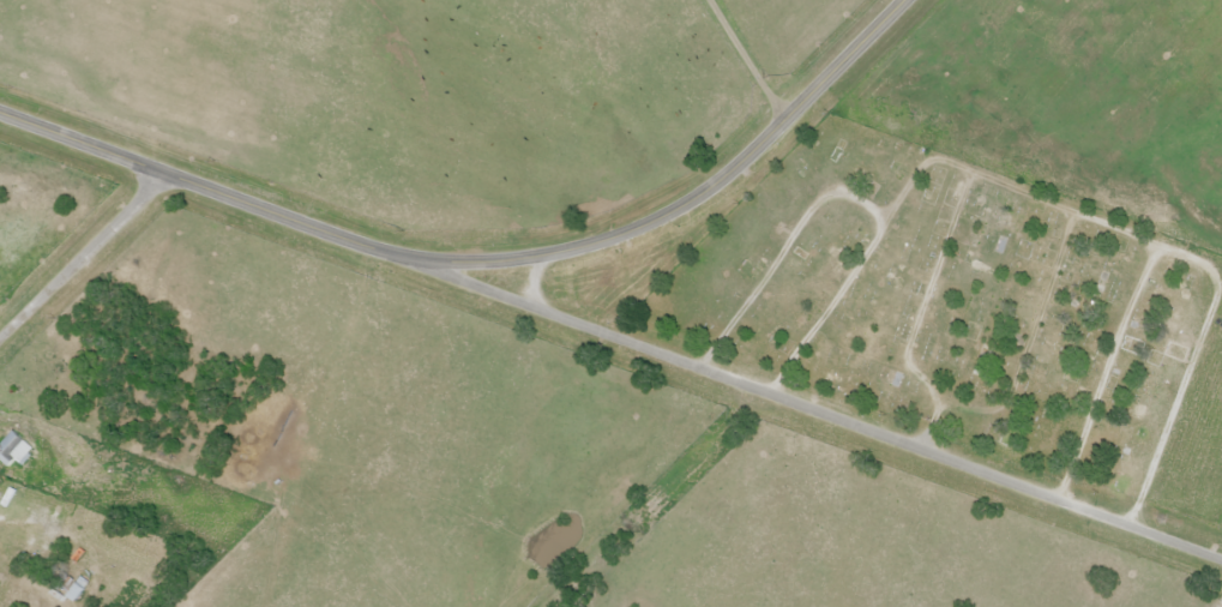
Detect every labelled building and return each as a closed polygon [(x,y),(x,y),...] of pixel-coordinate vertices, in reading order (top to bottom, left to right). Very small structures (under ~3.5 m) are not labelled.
[(11,431),(0,444),(0,453),(16,467),(31,450),(11,431)] [(73,603),(83,590),(61,574),(52,588),(73,603)]
